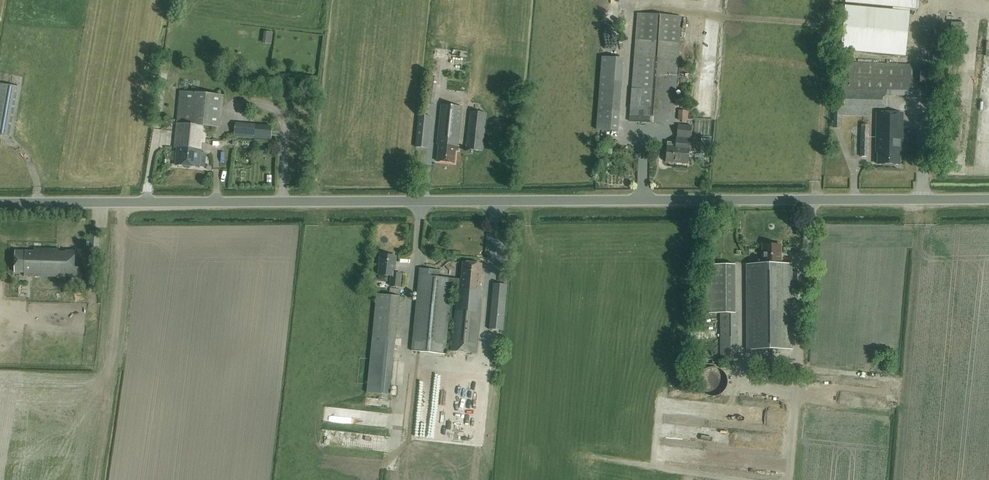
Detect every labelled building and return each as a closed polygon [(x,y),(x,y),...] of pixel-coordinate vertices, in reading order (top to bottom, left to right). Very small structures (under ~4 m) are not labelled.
[(844,2),(894,7),(893,10),(845,6),(841,50),(906,57),(910,9),(919,10),(919,0),(845,0),(844,2)] [(673,125),(680,44),(682,16),(638,13),(636,40),(629,121),(673,125)] [(929,97),(930,65),(842,63),(841,94),(834,94),(833,128),(840,128),(840,116),(868,117),(868,109),(886,109),(887,96),(929,97)] [(433,105),(437,78),(428,77),(424,104),(433,105)] [(20,87),(1,84),(0,88),(0,135),(12,137),(20,87)] [(215,106),(216,94),(179,91),(177,123),(174,147),(177,147),(176,164),(198,166),(201,143),(203,143),(205,126),(211,127),(212,106),(215,106)] [(458,151),(458,147),(462,107),(441,105),(437,145),(439,145),(437,161),(454,163),(456,151),(458,151)] [(679,110),(678,120),(688,120),(688,110),(679,110)] [(482,151),(486,114),(470,112),(466,150),(482,151)] [(882,164),(883,165),(894,166),(896,165),(900,165),(900,151),(902,151),(903,114),(877,113),(877,146),(878,146),(878,150),(877,150),(876,153),(878,153),(878,164),(882,164)] [(427,148),(430,116),(418,115),(415,147),(427,148)] [(256,124),(236,122),(234,137),(254,139),(256,124)] [(868,157),(869,124),(860,124),(860,157),(868,157)] [(690,152),(692,126),(677,125),(676,143),(668,143),(666,162),(688,164),(689,152),(690,152)] [(97,252),(99,233),(90,232),(90,241),(87,241),(86,247),(89,247),(89,252),(97,252)] [(780,263),(780,244),(761,244),(761,263),(750,263),(751,321),(758,321),(758,331),(750,331),(751,350),(790,351),(789,332),(785,333),(785,321),(791,321),(791,263),(780,263)] [(74,267),(75,251),(59,250),(59,249),(34,248),(34,251),(15,251),(15,272),(24,273),(24,276),(82,277),(82,267),(74,267)] [(400,287),(401,274),(394,273),(396,256),(380,255),(378,275),(391,276),(390,286),(400,287)] [(480,280),(481,264),(463,262),(461,280),(438,277),(439,270),(419,268),(412,338),(411,351),(445,353),(446,341),(451,288),(457,289),(451,351),(477,353),(482,290),(479,290),(480,280)] [(801,288),(801,272),(792,272),(793,288),(801,288)] [(503,331),(507,285),(494,284),(490,329),(503,331)] [(720,362),(737,362),(737,313),(720,313),(720,362)] [(395,365),(397,327),(387,327),(386,338),(374,337),(372,389),(389,390),(389,380),(388,380),(389,364),(395,365)] [(710,367),(708,368),(705,369),(703,371),(702,372),(700,374),(699,377),(698,379),(698,382),(698,384),(699,387),(700,389),(702,391),(703,393),(705,394),(708,395),(710,396),(713,396),(715,396),(718,395),(720,394),(722,393),(724,391),(725,389),(726,387),(727,384),(727,382),(727,379),(726,377),(725,374),(724,372),(722,371),(720,369),(718,368),(715,367),(713,367),(710,367)] [(481,376),(480,401),(487,401),(488,377),(481,376)] [(817,382),(817,397),(825,398),(826,382),(817,382)] [(428,413),(431,397),(420,395),(418,411),(428,413)] [(328,408),(328,421),(346,421),(346,419),(366,420),(366,409),(328,408)] [(483,445),(484,432),(471,431),(470,445),(483,445)] [(346,442),(347,444),(362,444),(362,437),(343,438),(343,436),(334,436),(334,443),(346,442)]
